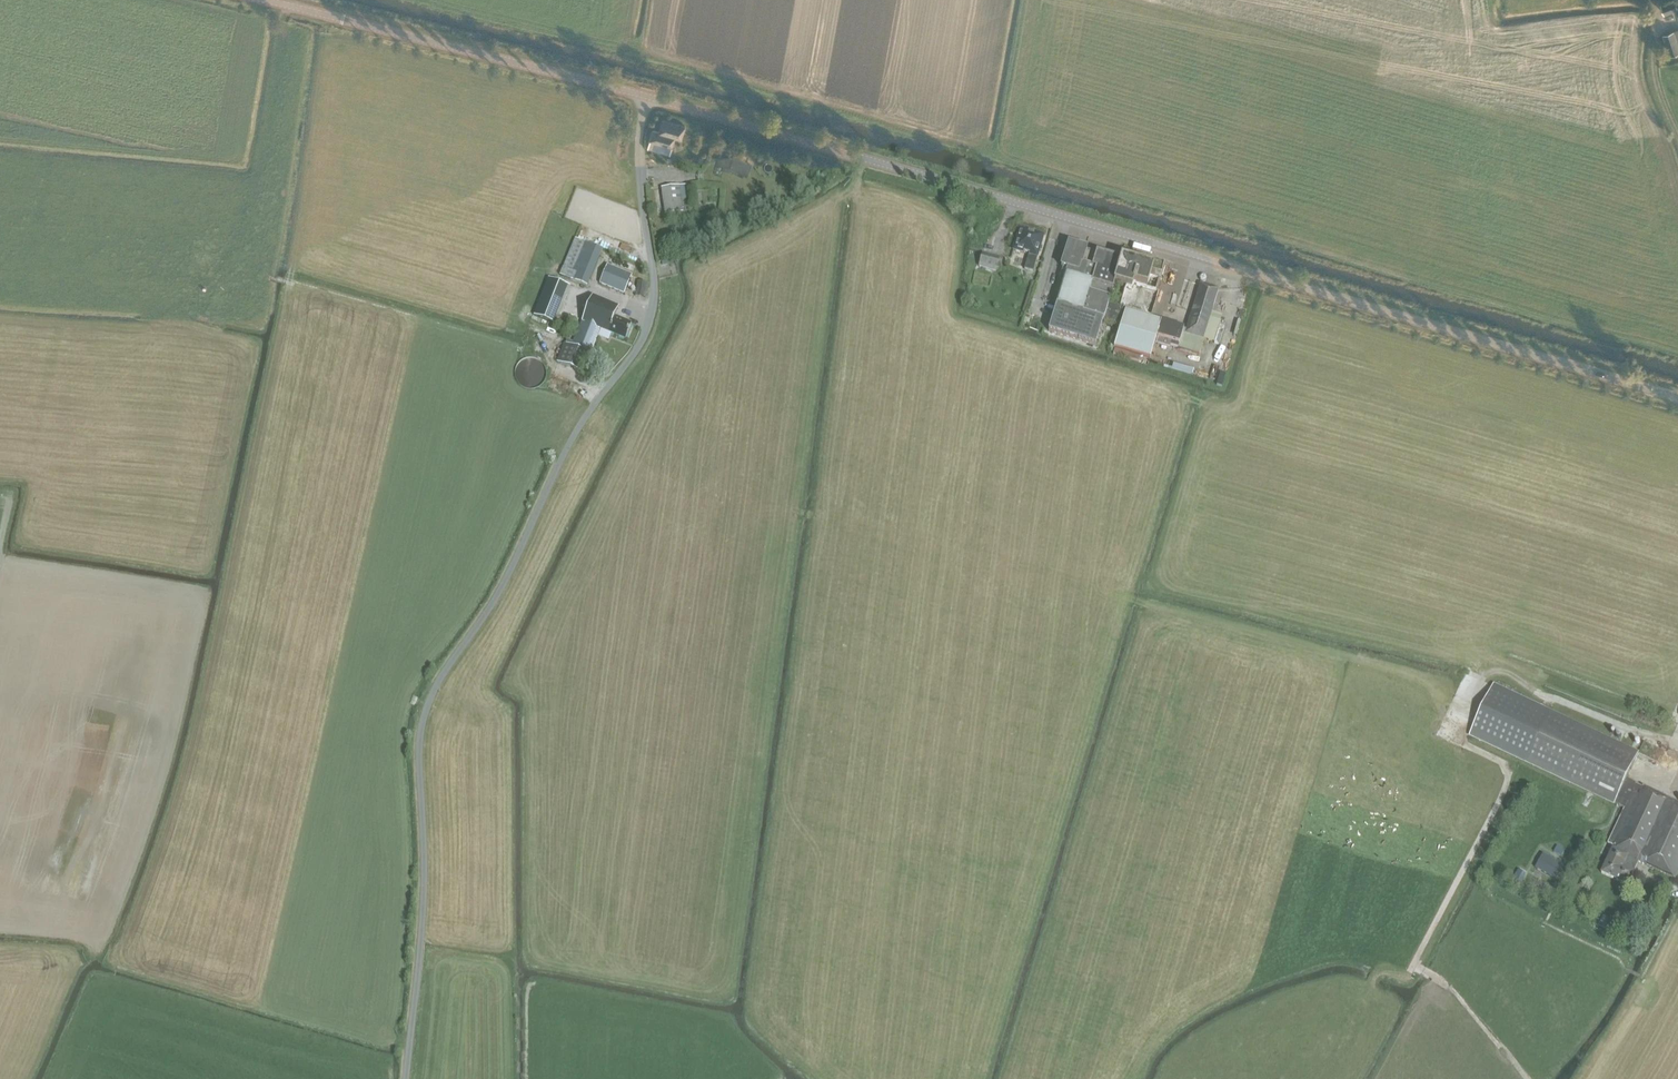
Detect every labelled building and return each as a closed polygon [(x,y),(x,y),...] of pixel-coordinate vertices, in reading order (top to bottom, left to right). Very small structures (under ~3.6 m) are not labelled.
[(1677,2),(1676,0),(1669,0),(1661,3),(1664,12),(1677,8),(1677,2)] [(1674,31),(1674,30),(1663,34),(1670,56),(1677,53),(1677,29),(1674,31)] [(685,125),(662,118),(659,131),(653,129),(648,147),(670,153),(672,147),(675,136),(681,138),(685,125)] [(720,163),(748,173),(751,164),(750,163),(753,155),(726,145),(720,163)] [(682,213),(679,186),(660,188),(664,215),(682,213)] [(1043,236),(1020,229),(1013,250),(1029,254),(1024,269),(1032,271),(1043,236)] [(559,275),(569,279),(587,286),(602,249),(575,238),(559,275)] [(1120,259),(1096,252),(1086,249),(1086,248),(1068,243),(1061,267),(1067,268),(1048,331),(1095,345),(1102,320),(1118,324),(1123,307),(1151,315),(1159,291),(1156,290),(1161,273),(1151,270),(1152,267),(1120,257),(1120,259)] [(1000,258),(982,252),(978,266),(996,271),(1000,258)] [(632,274),(607,264),(598,285),(623,295),(632,274)] [(567,286),(552,279),(537,317),(553,323),(567,286)] [(639,280),(636,294),(646,297),(649,282),(639,280)] [(1218,290),(1200,284),(1186,330),(1183,329),(1184,328),(1124,311),(1114,348),(1112,354),(1139,362),(1140,355),(1150,358),(1155,342),(1170,347),(1170,345),(1198,354),(1218,290)] [(619,306),(592,295),(573,342),(566,340),(565,343),(564,343),(556,362),(583,373),(591,353),(590,353),(600,329),(625,339),(631,323),(614,316),(619,306)] [(1232,367),(1233,362),(1220,359),(1219,364),(1232,367)] [(1200,363),(1196,375),(1223,384),(1227,372),(1200,363)] [(1173,368),(1193,373),(1194,369),(1174,365),(1173,368)] [(1677,872),(1677,804),(1625,780),(1637,754),(1493,685),(1469,735),(1614,804),(1614,803),(1625,808),(1608,843),(1615,846),(1613,849),(1601,873),(1627,885),(1638,862),(1675,879),(1677,872)] [(1565,850),(1557,846),(1554,852),(1561,856),(1565,850)] [(1563,865),(1543,854),(1535,868),(1555,880),(1563,865)] [(1516,876),(1522,880),(1526,873),(1519,869),(1516,876)]
